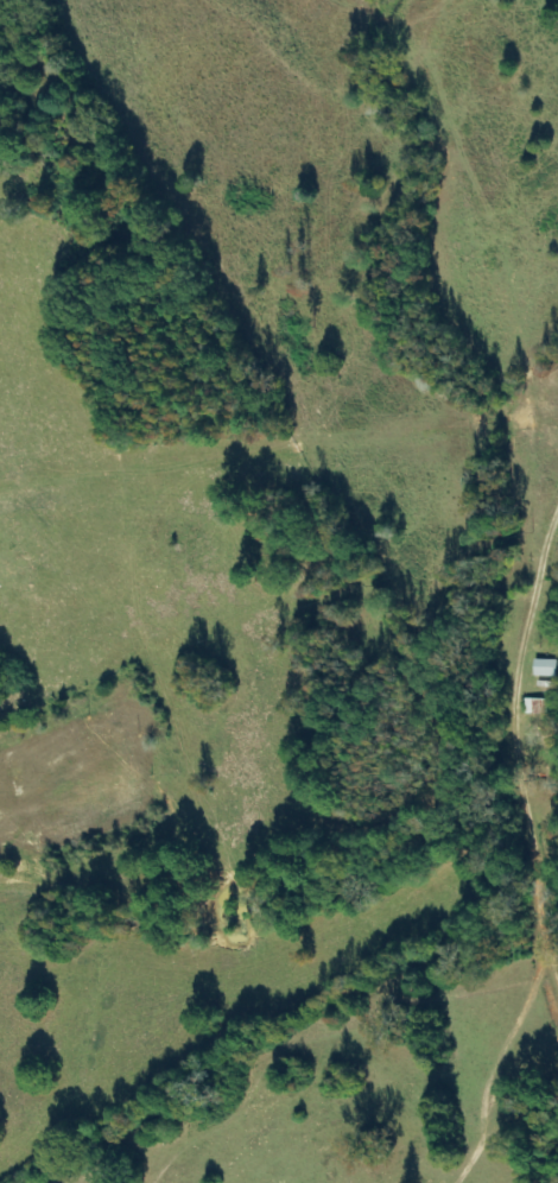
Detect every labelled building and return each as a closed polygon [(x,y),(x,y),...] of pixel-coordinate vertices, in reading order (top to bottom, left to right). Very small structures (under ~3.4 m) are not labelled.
[(536,660),(536,676),(557,677),(557,661),(557,660),(536,660)]
